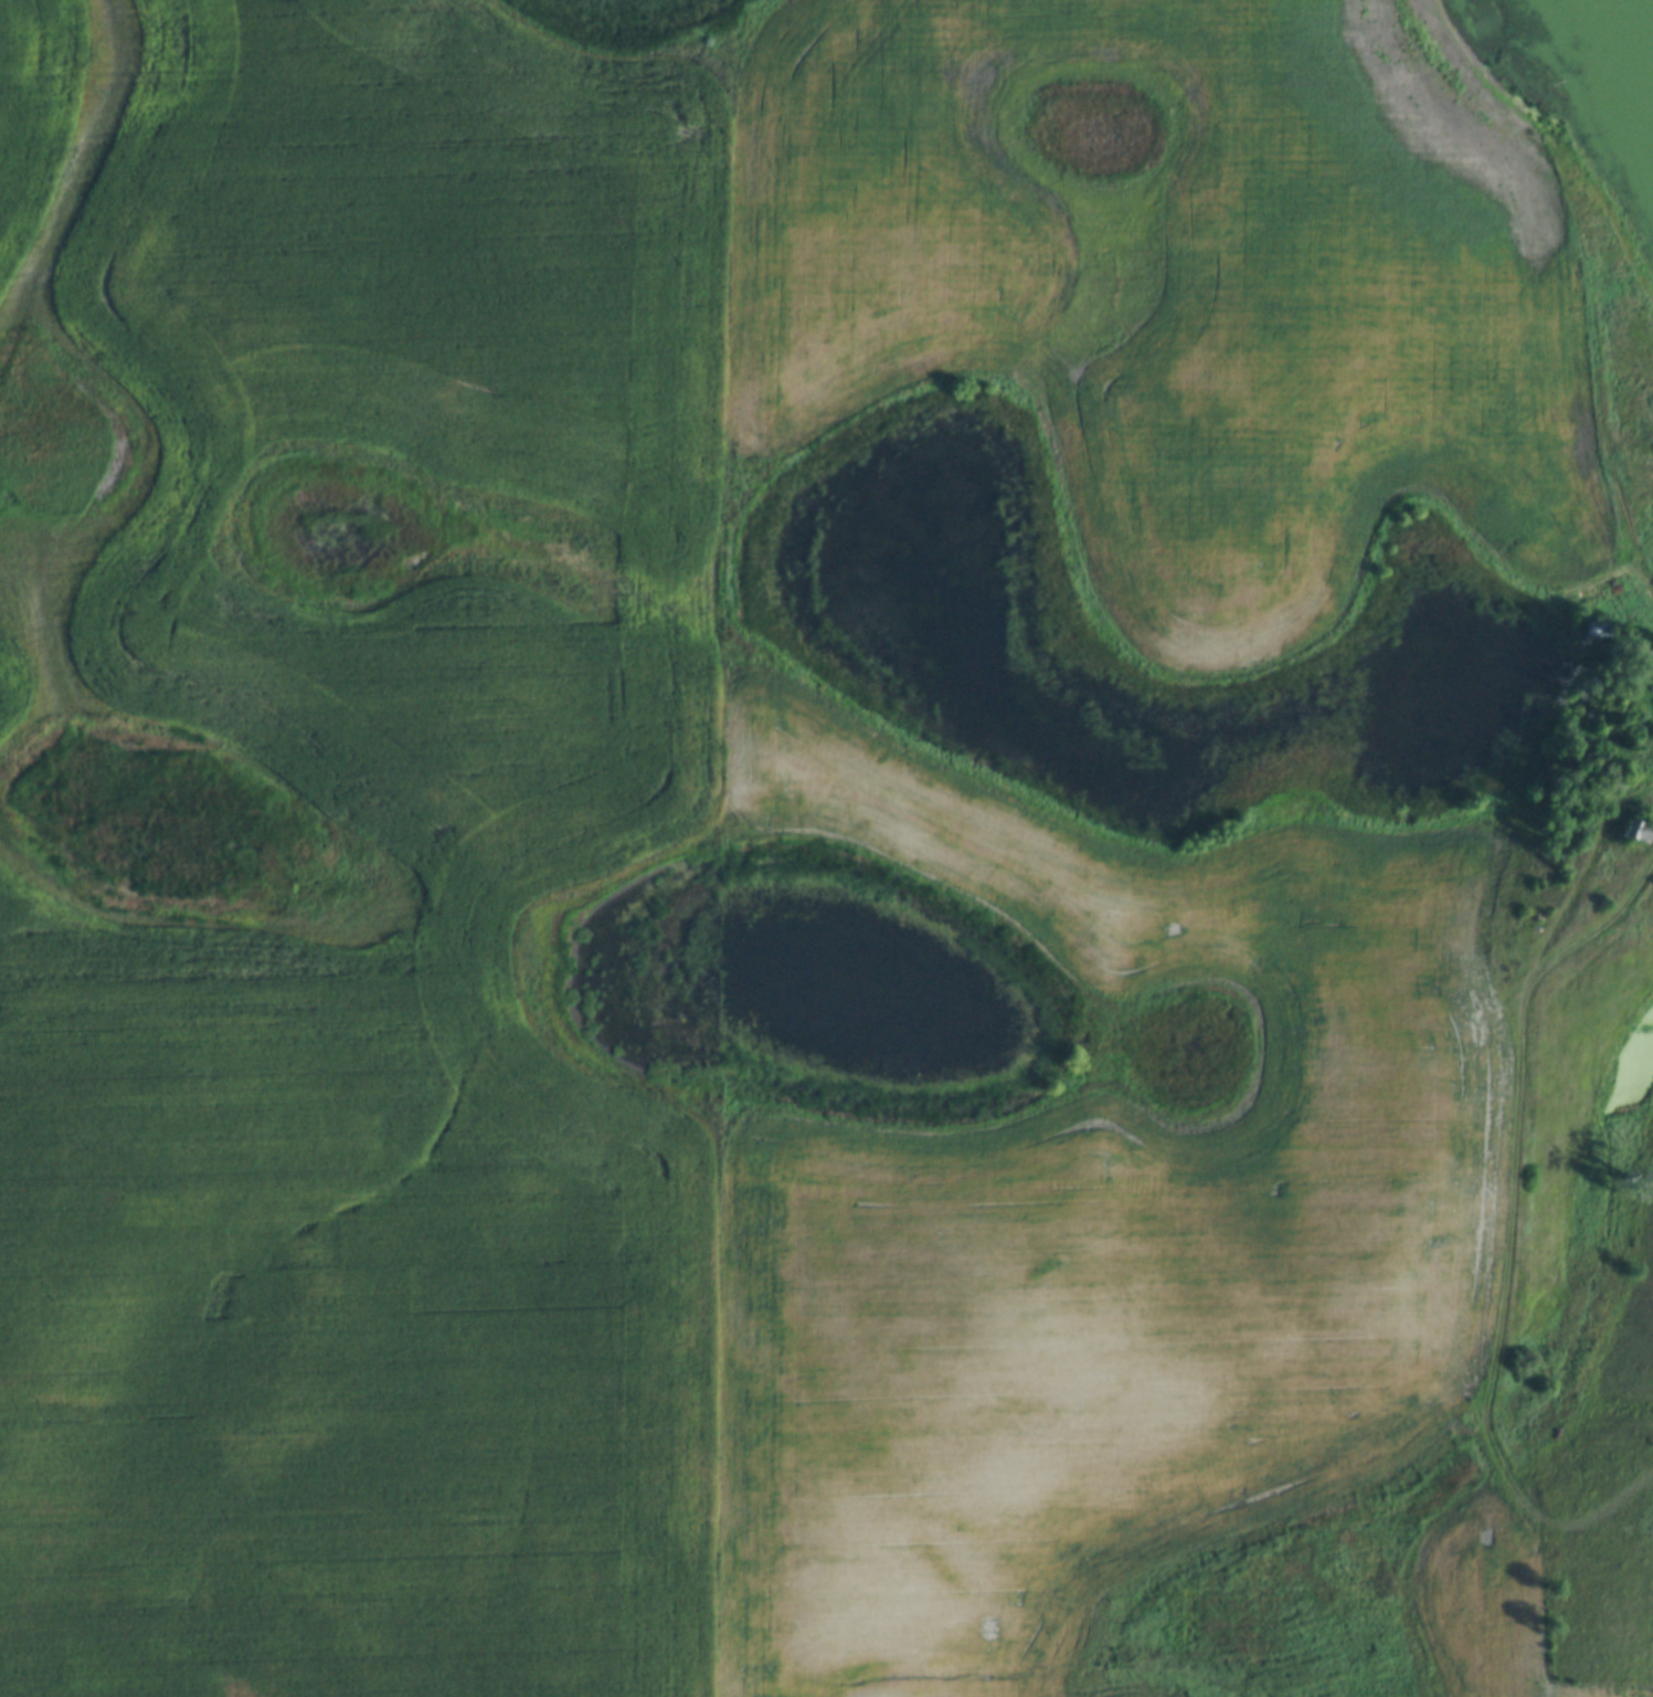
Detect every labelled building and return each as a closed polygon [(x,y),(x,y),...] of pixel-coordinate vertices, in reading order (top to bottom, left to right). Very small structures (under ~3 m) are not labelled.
[(1620,837),(1644,844),(1649,827),(1624,821),(1620,837)]
